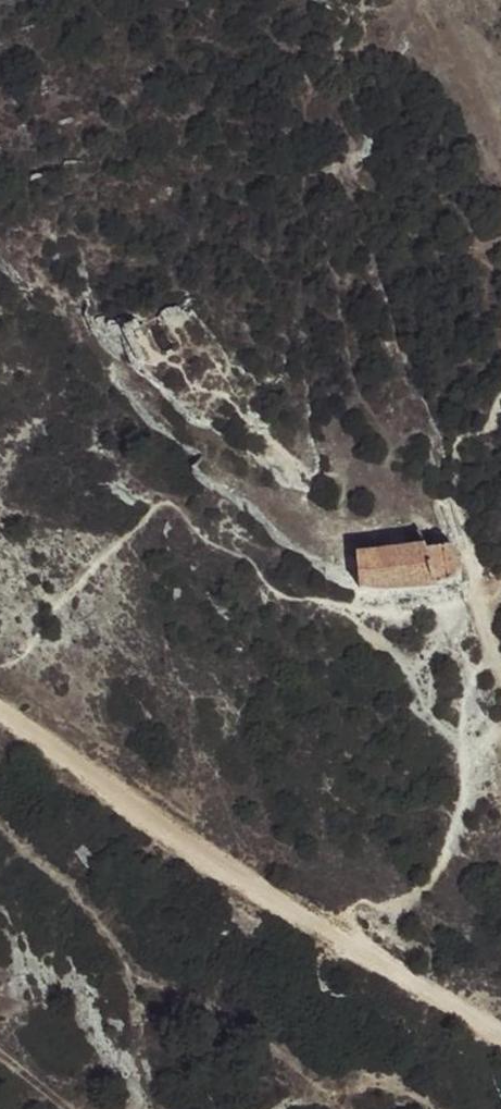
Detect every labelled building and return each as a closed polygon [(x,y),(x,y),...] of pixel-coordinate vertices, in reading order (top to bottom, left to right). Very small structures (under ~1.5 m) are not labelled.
[(358,558),(360,598),(439,598),(438,590),(454,588),(459,583),(462,578),(462,572),(461,565),(457,558),(452,554),(428,556),(425,550),(358,558)]
